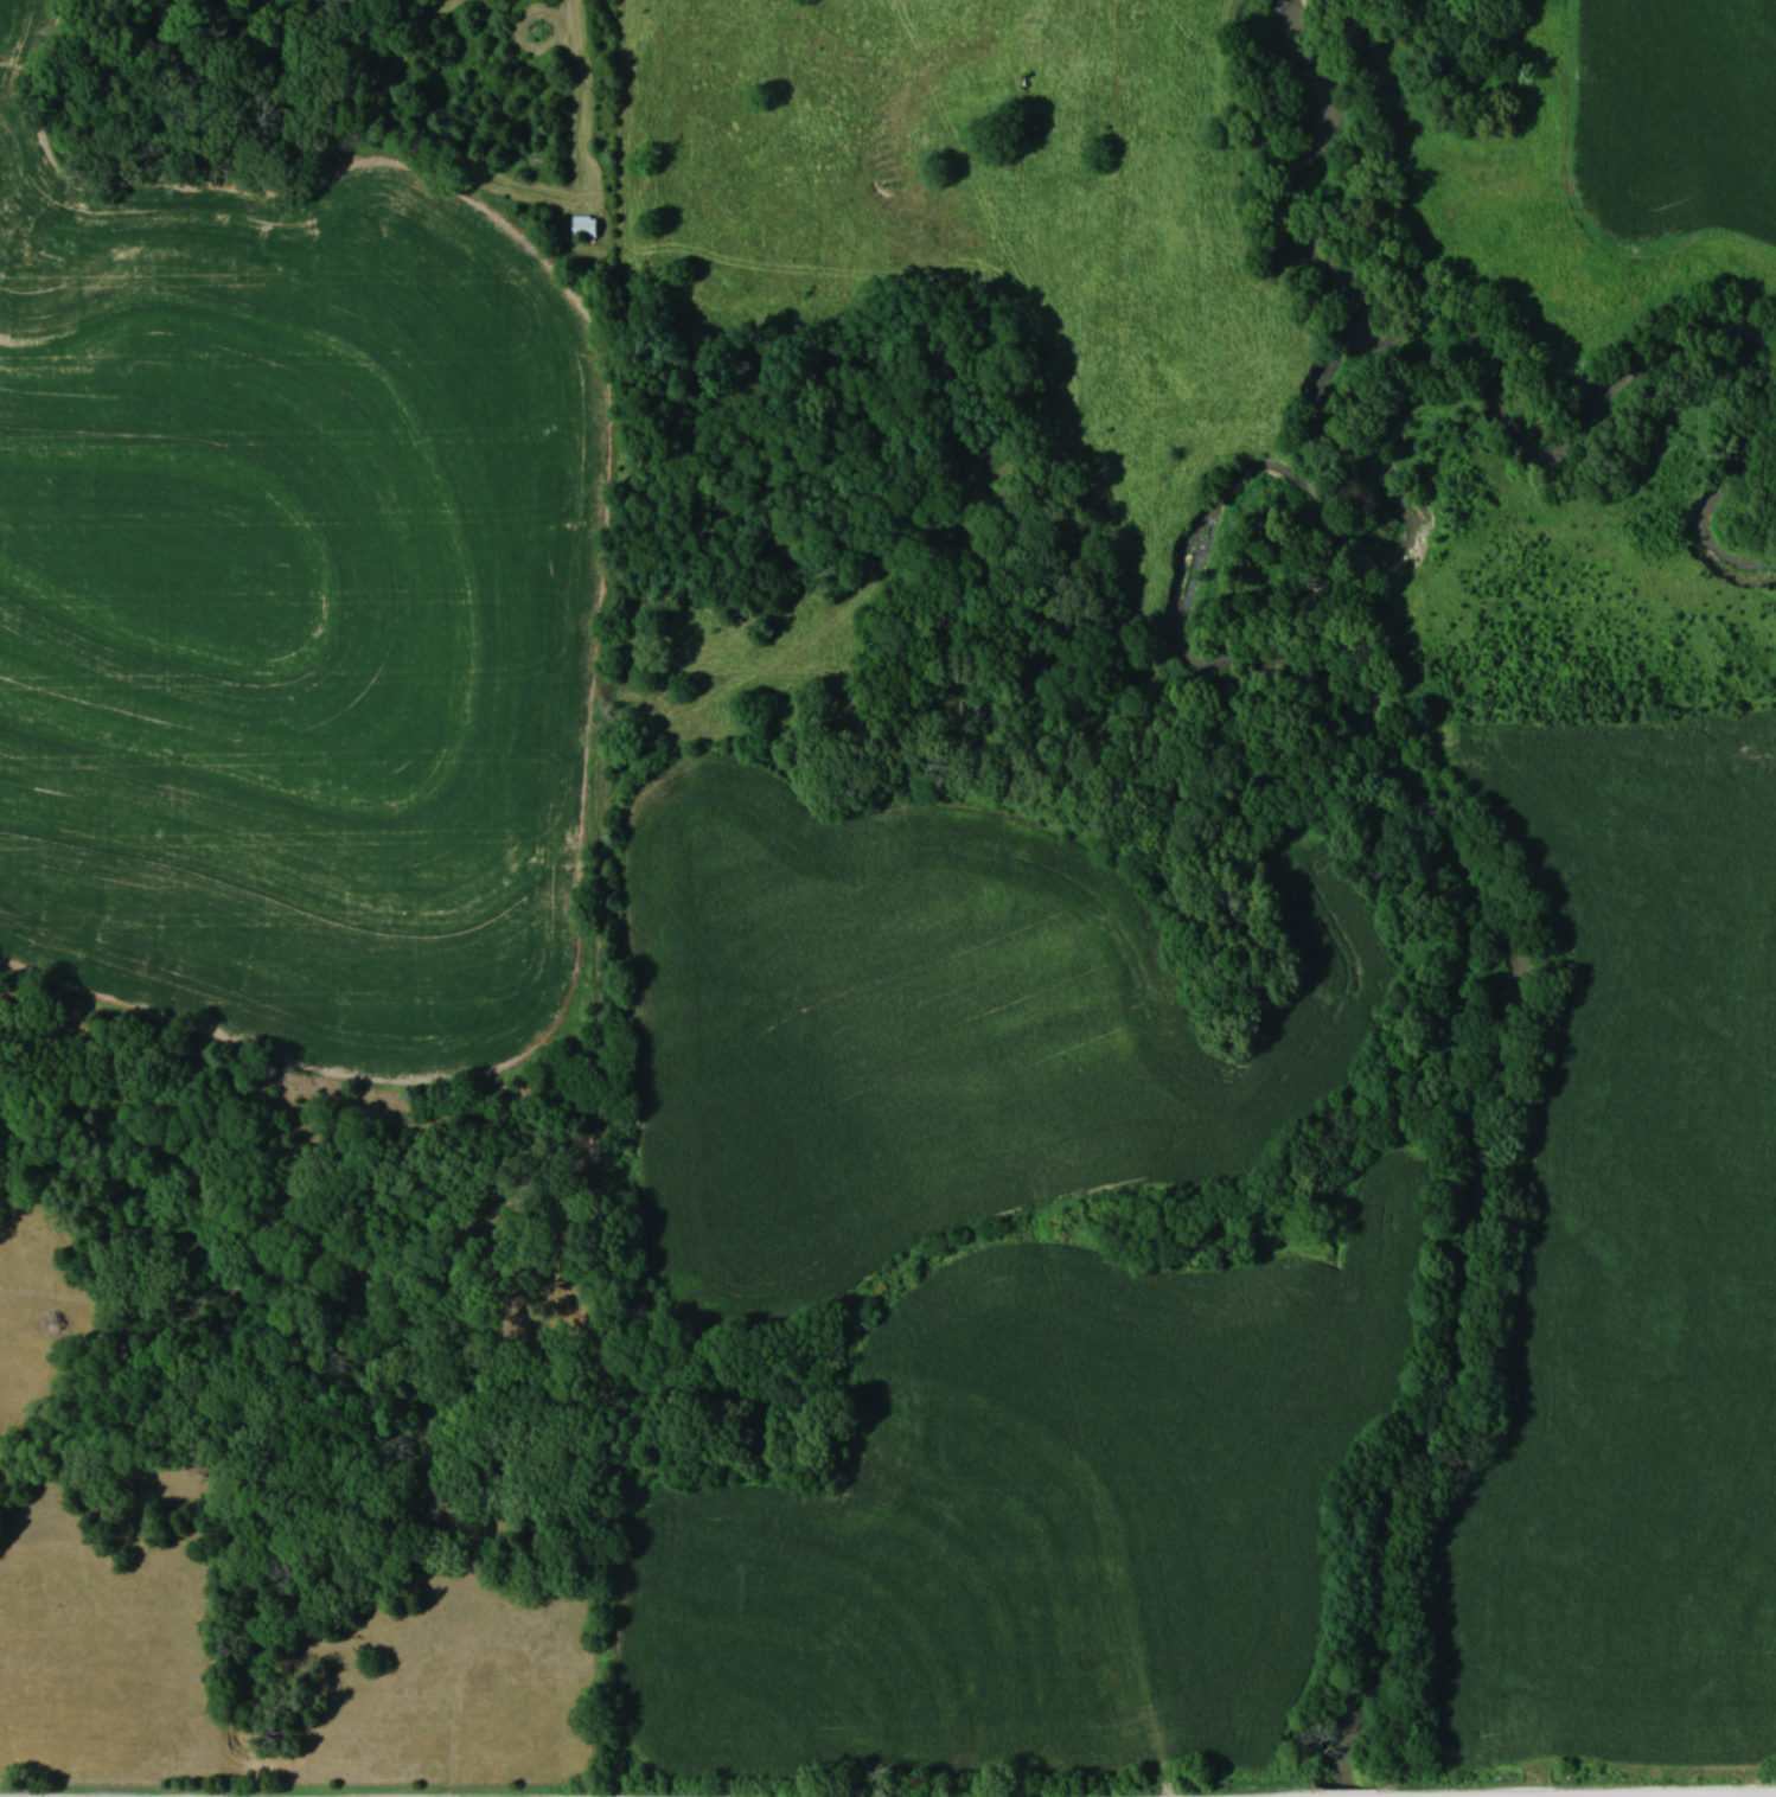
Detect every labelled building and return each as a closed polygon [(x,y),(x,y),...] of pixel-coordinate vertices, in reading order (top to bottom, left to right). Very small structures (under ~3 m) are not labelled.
[(601,237),(601,215),(575,215),(575,237),(601,237)]
